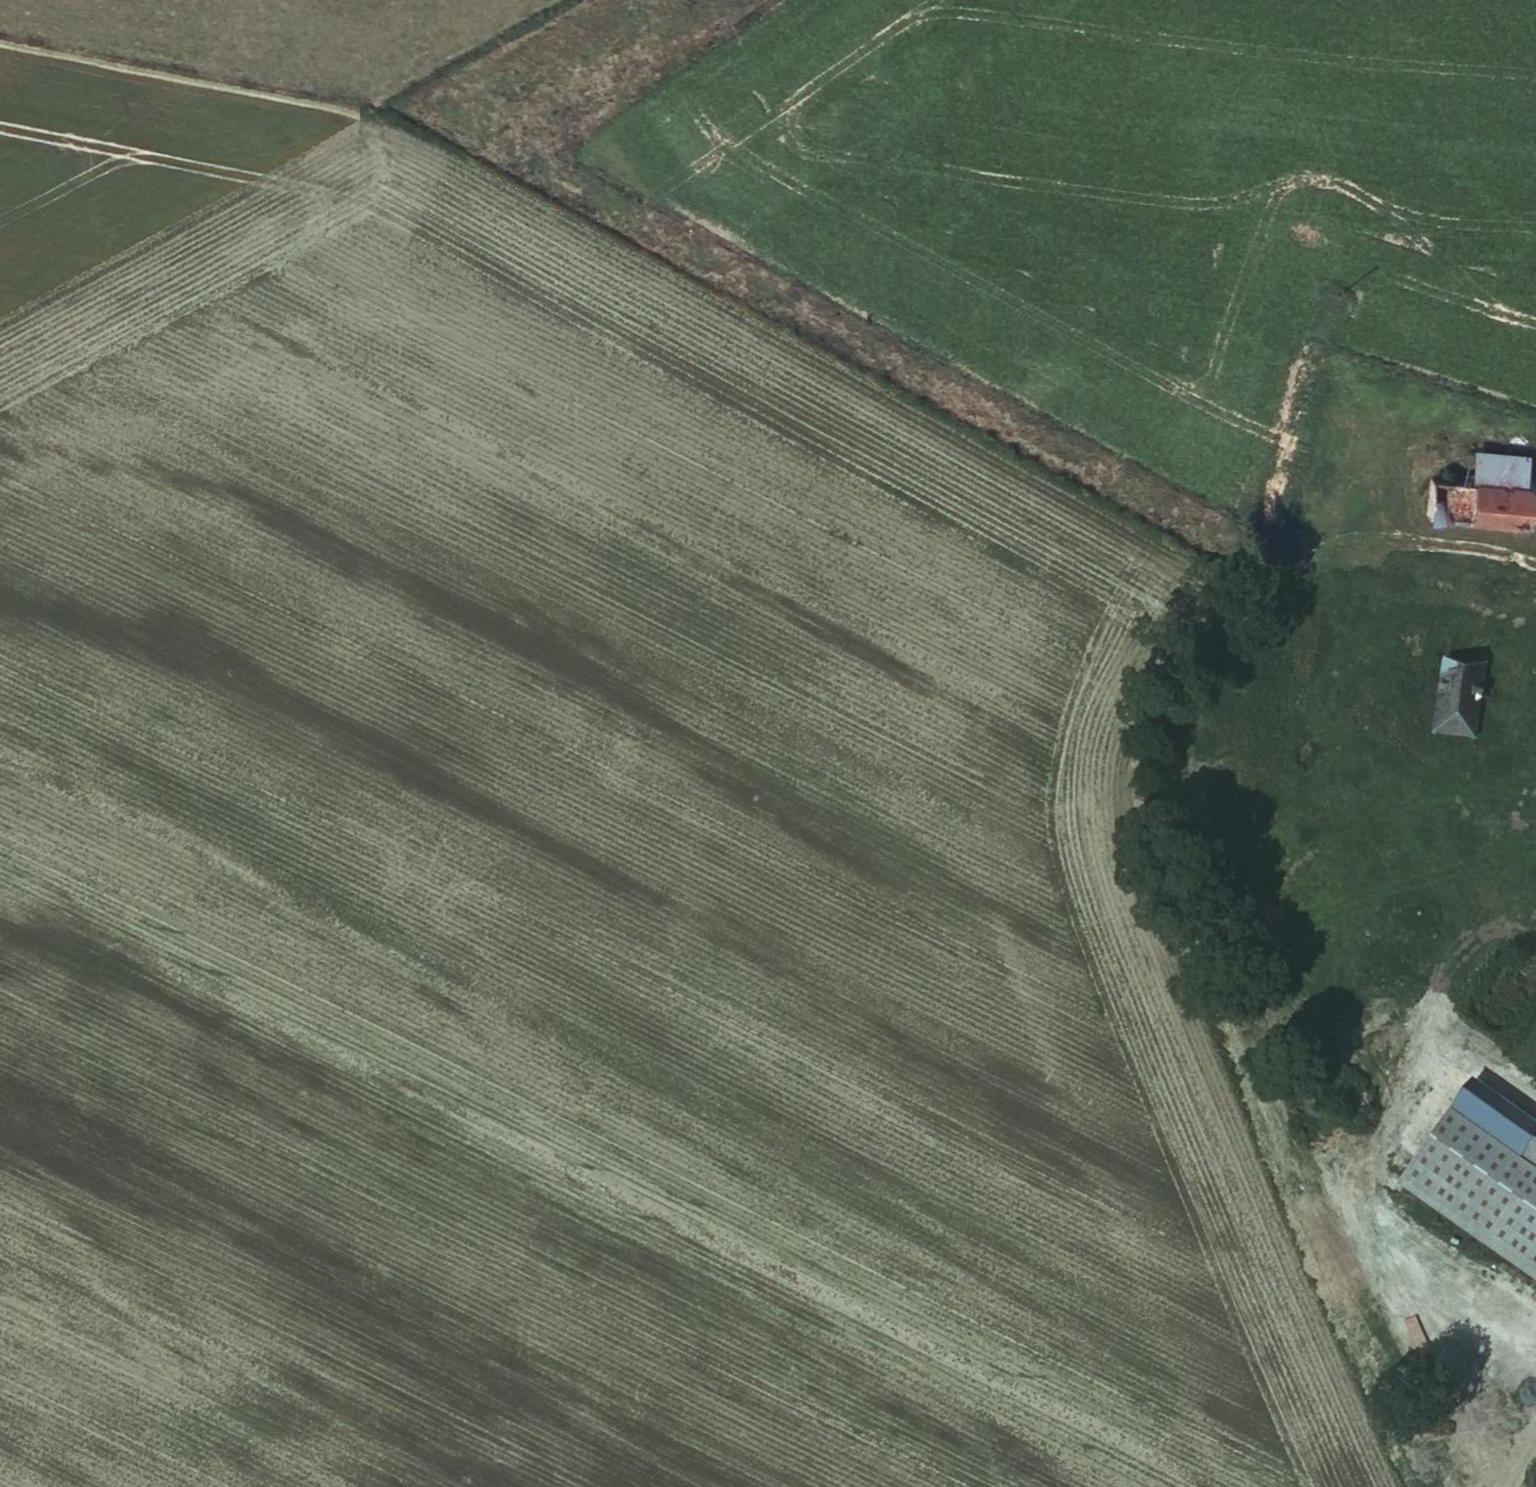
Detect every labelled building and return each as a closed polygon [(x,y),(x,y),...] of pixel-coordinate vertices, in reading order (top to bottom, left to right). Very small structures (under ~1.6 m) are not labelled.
[(1468,447),(1466,476),(1527,479),(1529,450),(1468,447)] [(1526,484),(1427,476),(1425,515),(1523,521),(1526,484)] [(1490,665),(1449,662),(1438,734),(1477,739),(1490,665)] [(1409,1167),(1535,1254),(1535,1126),(1468,1080),(1409,1167)]
